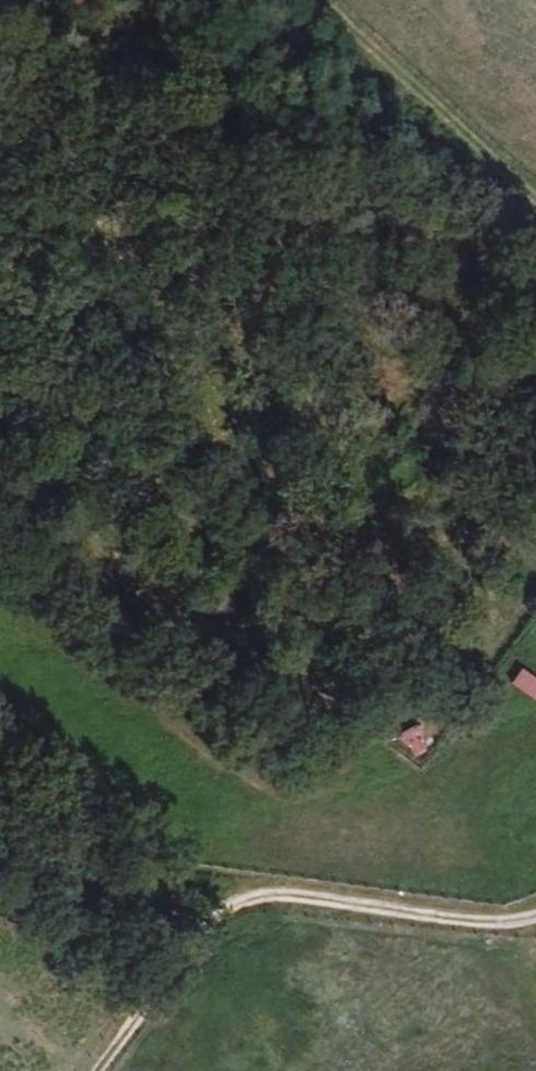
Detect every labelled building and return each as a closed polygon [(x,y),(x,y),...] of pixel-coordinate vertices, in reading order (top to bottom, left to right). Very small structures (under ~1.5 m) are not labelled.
[(417,727),(400,735),(408,752),(425,744),(417,727)]
